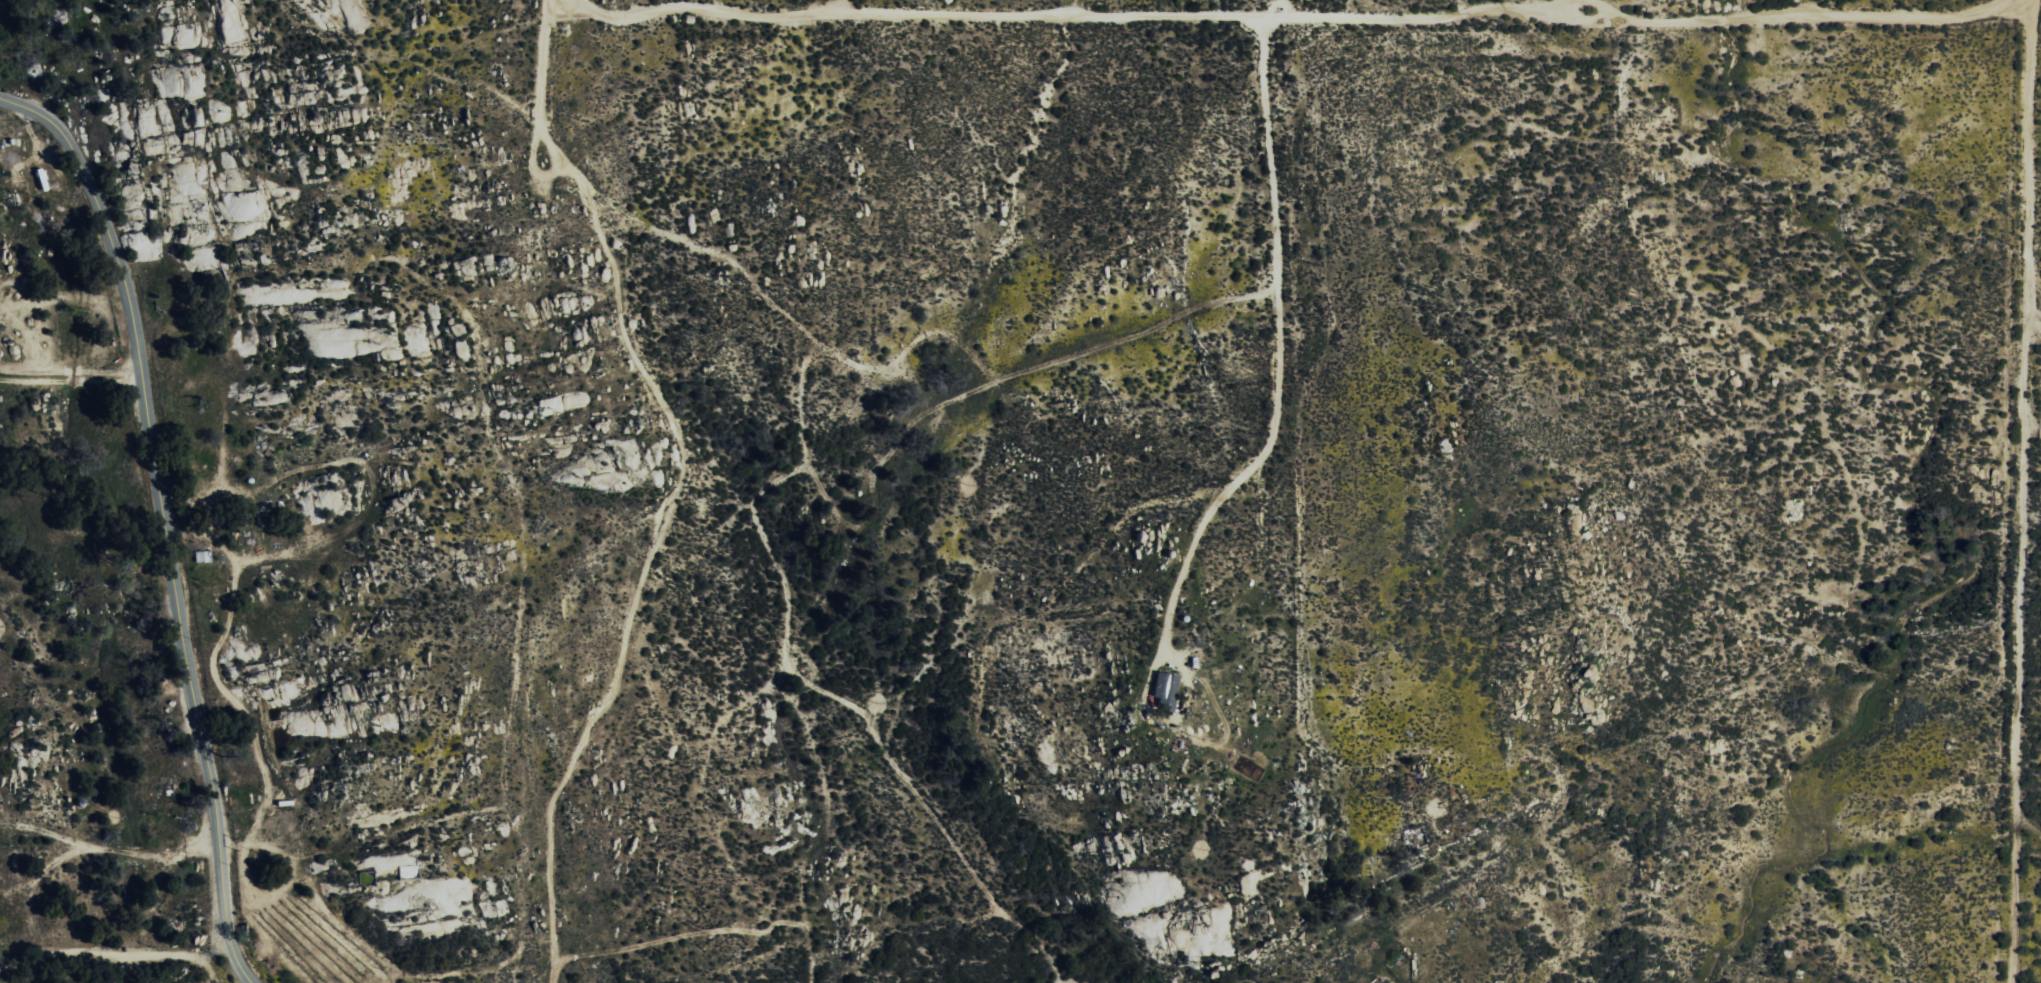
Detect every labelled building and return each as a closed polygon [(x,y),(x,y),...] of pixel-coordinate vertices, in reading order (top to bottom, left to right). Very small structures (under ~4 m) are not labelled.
[(194,562),(209,562),(210,551),(194,551),(194,562)] [(1172,713),(1176,675),(1155,673),(1152,697),(1157,698),(1155,711),(1172,713)]
